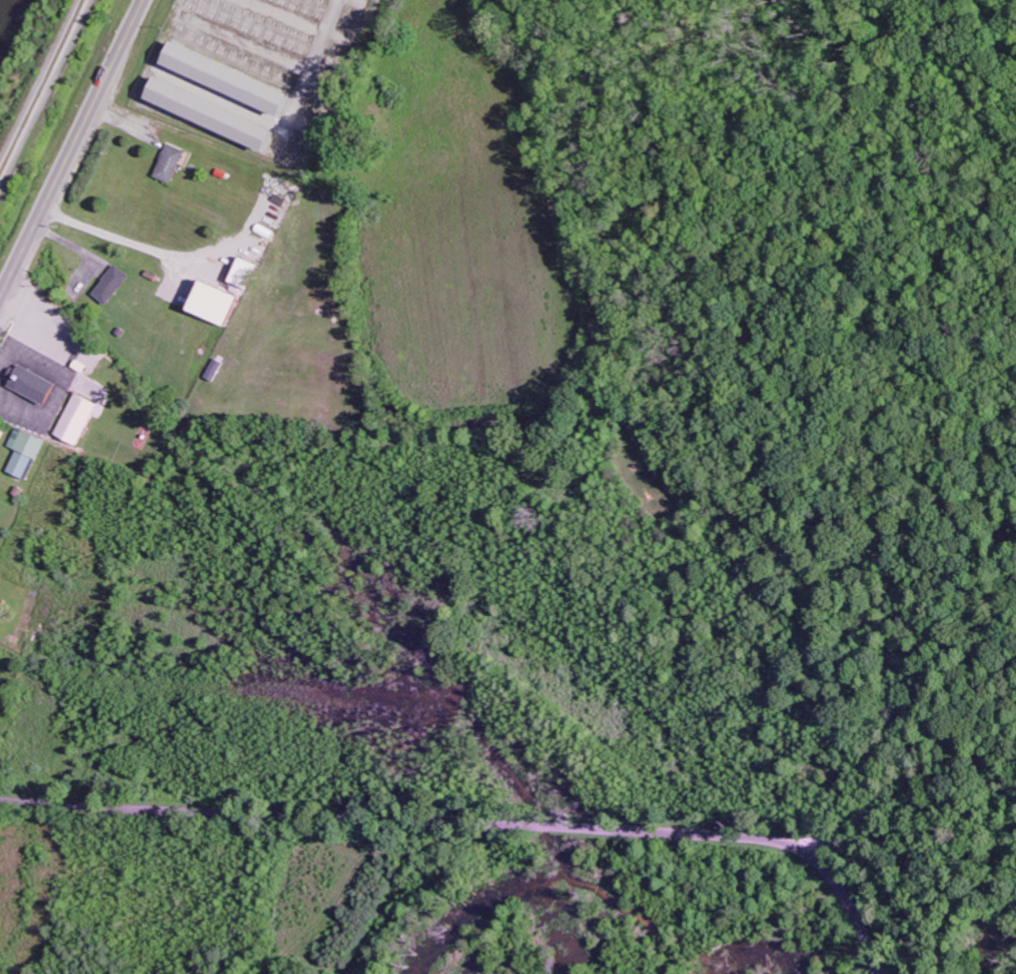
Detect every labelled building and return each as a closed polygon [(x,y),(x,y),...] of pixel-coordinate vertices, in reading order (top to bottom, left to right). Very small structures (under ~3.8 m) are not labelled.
[(289,113),(297,90),(177,46),(168,69),(289,113)] [(154,99),(271,151),(280,129),(163,77),(154,99)] [(187,150),(168,144),(157,178),(175,184),(187,150)] [(260,265),(242,256),(230,280),(249,289),(260,265)] [(109,306),(132,276),(117,264),(94,294),(109,306)] [(243,296),(204,278),(190,308),(229,326),(243,296)] [(224,363),(215,358),(206,377),(216,382),(224,363)] [(8,386),(50,406),(60,384),(18,364),(8,386)] [(99,404),(77,393),(57,435),(80,446),(99,404)] [(48,440),(19,427),(10,446),(19,450),(9,472),(26,479),(35,458),(39,460),(48,440)]
